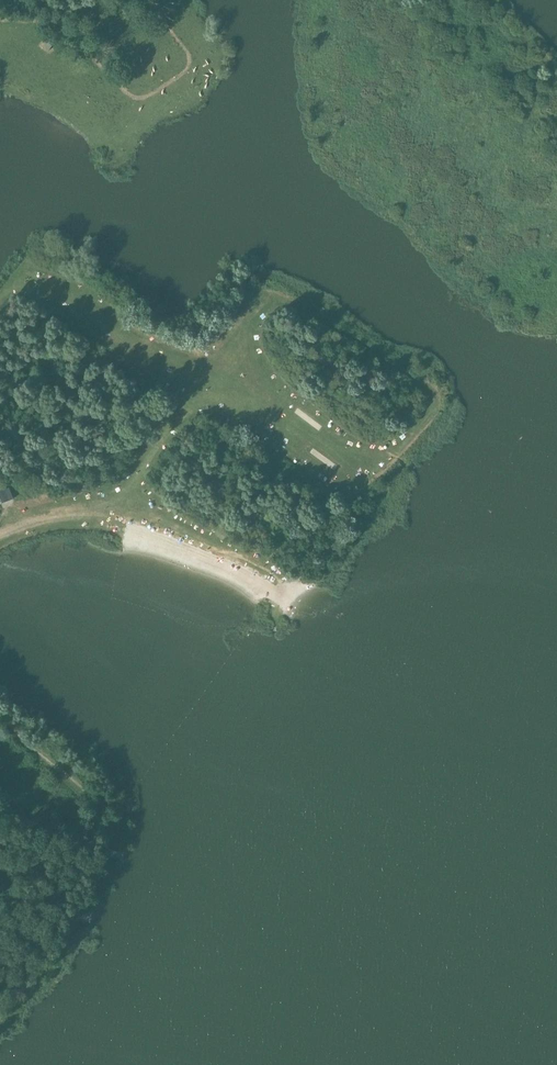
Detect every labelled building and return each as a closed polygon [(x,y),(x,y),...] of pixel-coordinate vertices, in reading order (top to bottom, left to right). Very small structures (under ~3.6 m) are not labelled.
[(53,44),(47,40),(42,47),(48,51),(53,44)] [(13,499),(9,487),(0,490),(0,498),(1,503),(13,499)]
